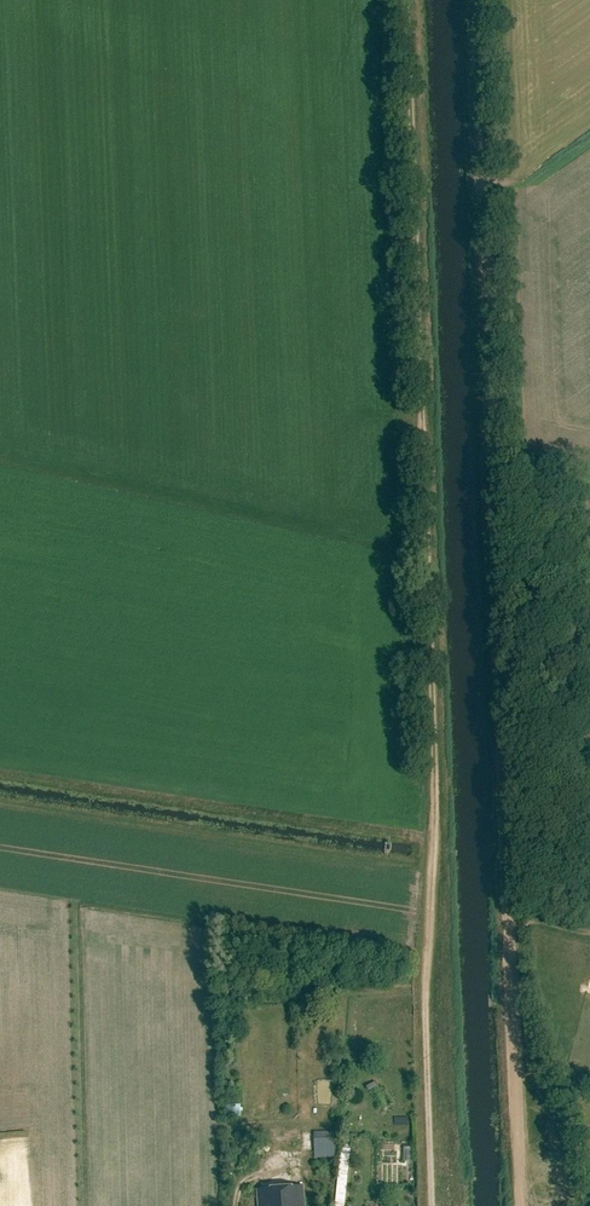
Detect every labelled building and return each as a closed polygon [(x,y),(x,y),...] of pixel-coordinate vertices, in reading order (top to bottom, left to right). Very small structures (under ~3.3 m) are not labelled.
[(377,1085),(375,1081),(365,1087),(368,1091),(377,1085)] [(316,1156),(336,1156),(335,1132),(315,1133),(316,1156)] [(412,1160),(412,1146),(403,1146),(403,1160),(412,1160)] [(350,1155),(340,1154),(335,1205),(345,1205),(350,1155)] [(302,1186),(257,1190),(258,1205),(304,1205),(302,1186)]
